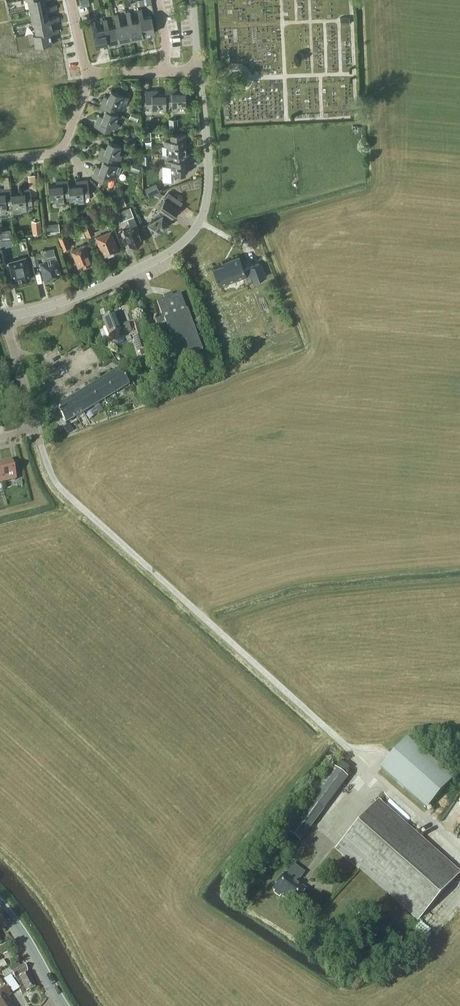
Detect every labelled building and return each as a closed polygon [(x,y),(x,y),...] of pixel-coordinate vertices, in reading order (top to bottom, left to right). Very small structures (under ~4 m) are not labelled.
[(46,6),(45,0),(28,0),(30,9),(46,6)] [(30,9),(32,21),(49,18),(47,10),(57,8),(56,4),(46,6),(30,9)] [(137,10),(139,20),(140,20),(143,34),(155,32),(151,16),(143,17),(141,9),(137,10)] [(140,20),(139,20),(132,21),(130,11),(125,12),(128,22),(131,39),(143,36),(143,34),(140,20)] [(114,14),(116,26),(119,41),(120,41),(131,39),(128,22),(120,24),(118,14),(114,14)] [(33,21),(36,33),(52,29),(52,25),(51,25),(50,22),(59,20),(58,16),(49,18),(32,21),(32,22),(33,21)] [(103,20),(104,28),(105,28),(108,45),(112,44),(112,43),(115,43),(120,42),(120,41),(119,41),(116,26),(109,28),(107,19),(103,20)] [(104,46),(108,45),(105,28),(104,28),(97,30),(95,21),(91,22),(96,47),(100,46),(104,45),(104,46)] [(52,29),(36,33),(33,33),(35,45),(52,42),(51,38),(50,38),(50,34),(59,32),(58,28),(52,29)] [(53,57),(33,61),(36,72),(55,68),(53,57)] [(165,87),(165,94),(166,103),(171,103),(172,109),(178,109),(178,105),(185,105),(185,91),(178,91),(178,87),(165,87)] [(105,109),(114,112),(116,107),(122,109),(125,103),(126,104),(128,96),(124,94),(111,89),(108,96),(104,95),(100,107),(105,109)] [(166,103),(165,94),(158,94),(158,89),(145,90),(146,106),(152,105),(152,112),(158,112),(158,108),(166,108),(166,103)] [(119,113),(114,112),(105,109),(103,116),(99,114),(94,126),(109,131),(111,126),(117,128),(119,123),(116,121),(119,113)] [(139,114),(131,111),(129,117),(137,120),(139,114)] [(173,154),(182,153),(182,146),(187,146),(186,133),(171,134),(171,140),(164,140),(164,146),(162,146),(162,154),(173,154)] [(134,138),(124,134),(122,140),(132,144),(134,138)] [(97,157),(103,159),(112,162),(114,157),(120,159),(122,154),(119,152),(121,145),(108,140),(106,147),(102,146),(97,157)] [(189,153),(182,153),(173,154),(173,159),(167,159),(167,166),(163,166),(163,181),(174,180),(174,173),(185,173),(185,166),(189,166),(189,153)] [(112,162),(103,159),(101,166),(97,165),(92,176),(107,182),(109,176),(115,179),(117,173),(119,174),(122,166),(112,162)] [(142,165),(132,162),(130,169),(139,172),(142,165)] [(69,195),(69,185),(68,179),(56,180),(56,184),(48,185),(50,199),(58,198),(58,202),(64,202),(64,200),(70,200),(70,199),(69,195)] [(69,195),(70,199),(77,198),(78,202),(84,202),(83,195),(89,195),(88,179),(75,180),(76,184),(69,185),(69,195)] [(156,182),(144,187),(146,192),(148,195),(157,191),(160,190),(156,182)] [(11,193),(12,208),(13,213),(21,212),(20,210),(27,210),(26,203),(32,203),(31,194),(37,194),(36,186),(18,188),(18,192),(11,193)] [(0,206),(1,210),(7,210),(7,208),(12,208),(11,193),(11,187),(0,188),(0,206)] [(125,205),(123,198),(114,201),(116,208),(125,205)] [(158,207),(160,208),(158,211),(161,215),(148,224),(154,233),(168,224),(166,220),(172,216),(178,207),(164,198),(158,207)] [(106,214),(102,207),(94,211),(97,218),(106,214)] [(133,215),(130,207),(117,212),(120,220),(128,217),(132,227),(124,230),(127,238),(130,245),(142,241),(139,232),(140,232),(133,215)] [(41,232),(40,220),(31,221),(32,233),(41,232)] [(95,232),(89,222),(81,226),(87,237),(95,232)] [(59,234),(58,223),(44,224),(45,235),(59,234)] [(11,229),(2,230),(2,233),(0,233),(0,239),(11,239),(11,229)] [(118,250),(111,230),(95,236),(103,256),(118,250)] [(71,246),(65,233),(56,237),(62,250),(71,246)] [(90,251),(87,243),(73,248),(73,250),(79,266),(83,264),(84,265),(92,262),(88,251),(90,251)] [(5,246),(0,247),(0,254),(2,263),(9,261),(5,246)] [(41,250),(43,258),(44,262),(41,263),(45,279),(60,275),(56,258),(56,255),(54,247),(41,250)] [(36,253),(31,255),(33,265),(39,264),(36,253)] [(243,268),(239,256),(228,260),(228,262),(213,267),(219,285),(243,276),(245,283),(265,276),(260,262),(243,268)] [(30,268),(28,260),(9,265),(14,282),(31,278),(29,268),(30,268)] [(187,312),(180,293),(172,296),(171,294),(164,297),(164,299),(156,302),(162,316),(155,318),(153,318),(154,320),(155,320),(166,351),(173,348),(178,361),(202,352),(187,312)] [(118,326),(113,316),(102,320),(108,336),(120,332),(120,331),(125,329),(126,333),(131,331),(128,322),(123,324),(118,326)] [(138,351),(146,349),(146,346),(144,339),(143,335),(134,338),(138,351)] [(106,376),(115,392),(128,384),(118,368),(106,376)] [(106,376),(93,383),(103,400),(115,392),(106,376)] [(103,400),(93,383),(81,391),(91,407),(103,400)] [(147,389),(144,383),(137,387),(140,392),(147,389)] [(78,415),(91,407),(81,391),(68,399),(78,415)] [(78,415),(68,399),(56,406),(58,411),(59,413),(64,421),(65,423),(78,415)] [(73,430),(69,424),(63,428),(67,434),(73,430)] [(0,462),(0,478),(1,483),(16,479),(11,460),(0,462)] [(454,779),(408,738),(381,769),(427,809),(454,779)] [(330,765),(306,798),(283,830),(300,842),(348,778),(330,765)] [(459,873),(378,800),(335,849),(416,921),(459,873)] [(304,873),(292,864),(285,874),(284,874),(272,890),(274,891),(273,892),(280,897),(281,896),(294,906),(303,894),(298,890),(301,886),(297,883),(304,873)] [(20,967),(18,963),(8,968),(14,979),(21,995),(26,992),(35,988),(28,972),(24,965),(20,967)] [(5,987),(0,991),(0,1005),(11,1005),(9,1003),(9,1001),(6,997),(10,994),(5,987)]
